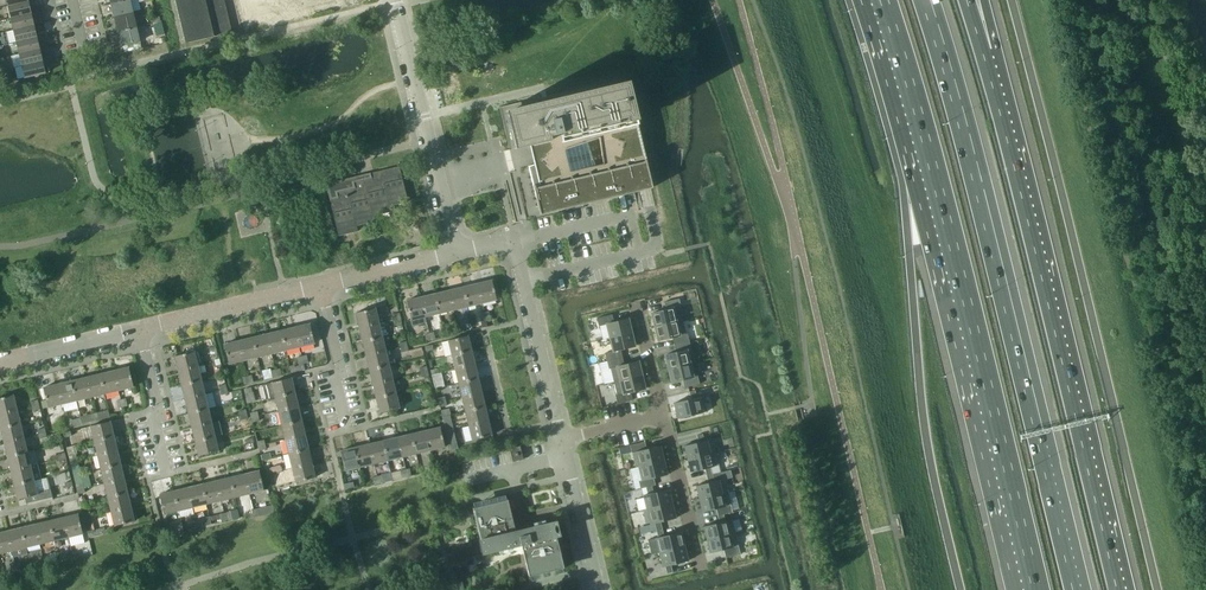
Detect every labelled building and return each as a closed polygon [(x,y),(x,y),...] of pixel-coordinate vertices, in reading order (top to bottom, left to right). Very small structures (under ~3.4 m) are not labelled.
[(110,4),(114,17),(133,13),(130,0),(125,0),(110,4)] [(185,44),(232,33),(224,0),(174,0),(185,44)] [(248,15),(287,6),(287,9),(325,0),(245,0),(248,15)] [(28,1),(7,6),(10,18),(41,11),(40,6),(33,8),(33,9),(30,10),(28,1)] [(234,6),(227,8),(233,28),(240,26),(234,6)] [(41,11),(10,18),(13,30),(34,25),(32,17),(35,16),(35,17),(43,16),(41,11)] [(133,13),(114,17),(117,32),(136,27),(133,13)] [(161,23),(155,25),(158,35),(163,34),(161,23)] [(34,25),(13,30),(16,42),(47,35),(46,30),(38,32),(39,33),(36,34),(34,25)] [(136,27),(117,32),(121,46),(140,42),(136,27)] [(47,35),(16,42),(18,54),(40,49),(37,41),(40,40),(41,41),(48,40),(47,35)] [(40,49),(18,54),(21,66),(53,59),(52,54),(44,55),(44,57),(42,58),(40,49)] [(53,59),(21,66),(24,79),(45,74),(43,64),(46,64),(46,65),(54,63),(53,59)] [(652,188),(627,82),(626,80),(500,110),(526,220),(540,217),(540,215),(652,188)] [(407,202),(401,177),(399,166),(326,184),(338,236),(357,232),(356,226),(374,222),(373,216),(391,212),(389,206),(407,202)] [(417,221),(421,240),(429,238),(424,219),(417,221)] [(492,280),(477,284),(482,303),(496,300),(492,280)] [(477,284),(463,287),(468,307),(482,303),(477,284)] [(463,287),(449,291),(453,310),(468,307),(463,287)] [(449,291),(435,294),(440,313),(453,310),(449,291)] [(435,294),(420,297),(425,317),(440,313),(435,294)] [(420,297),(406,301),(412,327),(427,323),(425,317),(420,297)] [(679,299),(664,302),(664,303),(666,310),(679,307),(681,307),(679,299)] [(682,320),(679,307),(666,310),(651,313),(651,314),(654,327),(682,320)] [(375,308),(355,313),(359,327),(378,323),(375,308)] [(614,322),(612,315),(597,318),(599,326),(606,324),(614,322)] [(628,320),(628,319),(614,322),(606,324),(609,338),(631,333),(628,320)] [(686,334),(682,320),(654,327),(654,328),(658,341),(672,337),(686,334)] [(378,323),(359,327),(362,342),(382,337),(378,323)] [(309,324),(295,328),(299,347),(314,344),(309,324)] [(295,328),(281,331),(286,350),(299,347),(295,328)] [(281,331),(267,334),(271,354),(286,350),(281,331)] [(631,333),(609,338),(613,351),(620,350),(635,346),(631,333)] [(267,334),(252,338),(257,357),(271,354),(267,334)] [(687,334),(686,334),(672,337),(672,338),(674,345),(689,341),(687,334)] [(467,336),(448,341),(451,355),(471,350),(467,336)] [(382,337),(362,342),(366,356),(385,351),(382,337)] [(252,338),(238,341),(243,361),(257,357),(252,338)] [(238,341),(224,344),(228,364),(243,361),(238,341)] [(689,342),(689,341),(674,345),(674,346),(676,353),(691,349),(689,342)] [(209,348),(211,358),(218,357),(215,346),(209,348)] [(691,350),(691,349),(676,353),(665,355),(668,369),(694,363),(691,350)] [(471,350),(451,355),(455,369),(474,365),(471,350)] [(613,351),(605,353),(607,361),(622,357),(620,350),(613,351)] [(194,352),(174,356),(178,371),(198,366),(203,365),(200,351),(194,353),(194,352)] [(385,351),(366,356),(369,370),(389,365),(385,351)] [(624,365),(622,357),(607,361),(609,369),(610,369),(624,365)] [(642,375),(638,362),(624,365),(610,369),(614,382),(642,375)] [(698,376),(694,363),(668,369),(671,383),(682,380),(698,376)] [(389,365),(369,370),(372,384),(392,379),(389,365)] [(474,365),(455,369),(458,383),(478,378),(474,365)] [(198,366),(178,371),(181,385),(201,381),(198,366)] [(128,367),(114,371),(119,390),(133,387),(128,367)] [(270,369),(262,371),(264,380),(272,378),(271,374),(271,371),(270,369)] [(114,371),(100,374),(105,394),(119,390),(114,371)] [(100,374),(86,378),(91,397),(105,394),(100,374)] [(645,389),(642,375),(614,382),(617,396),(631,392),(645,389)] [(698,378),(698,376),(682,380),(683,381),(684,388),(699,384),(698,378)] [(86,378),(72,381),(77,401),(91,397),(86,378)] [(291,378),(262,385),(265,399),(275,397),(294,392),(291,378)] [(478,378),(458,383),(461,397),(481,392),(478,378)] [(392,379),(372,384),(376,398),(395,394),(392,379)] [(72,381),(58,384),(62,404),(77,401),(72,381)] [(201,381),(181,385),(185,399),(204,395),(201,381)] [(48,408),(62,404),(58,384),(43,388),(48,408)] [(247,393),(245,394),(247,403),(256,401),(253,392),(252,392),(247,393)] [(294,392),(275,397),(278,411),(298,407),(294,392)] [(481,392),(461,397),(465,411),(485,407),(481,392)] [(632,400),(631,392),(617,396),(615,396),(617,404),(632,400)] [(395,394),(376,398),(379,413),(399,408),(395,394)] [(0,398),(0,414),(17,410),(13,395),(0,398)] [(204,395),(185,399),(188,414),(208,409),(204,395)] [(702,396),(697,398),(691,399),(673,403),(677,419),(706,412),(702,396)] [(298,407),(278,411),(282,426),(301,421),(298,407)] [(485,407),(465,411),(468,425),(488,421),(485,407)] [(208,409),(188,414),(191,427),(211,423),(208,409)] [(449,409),(440,411),(442,417),(451,415),(449,409)] [(0,414),(0,427),(0,429),(20,424),(17,410),(0,414)] [(108,410),(99,412),(94,413),(96,420),(109,417),(108,410)] [(96,420),(94,413),(81,417),(81,418),(82,424),(96,420)] [(82,424),(81,418),(71,420),(72,426),(82,424)] [(301,421),(282,426),(285,440),(305,435),(301,421)] [(488,421),(468,425),(472,440),(491,435),(488,421)] [(110,422),(90,426),(94,441),(113,436),(110,422)] [(211,423),(191,427),(195,442),(215,437),(211,423)] [(20,424),(0,429),(4,443),(23,438),(20,424)] [(440,427),(425,431),(430,450),(444,447),(440,427)] [(425,431),(411,434),(416,454),(430,450),(425,431)] [(411,434),(397,438),(401,457),(416,454),(411,434)] [(305,435),(285,440),(288,454),(308,449),(305,435)] [(113,436),(94,441),(97,455),(117,450),(113,436)] [(215,437),(195,442),(198,456),(218,451),(215,437)] [(23,438),(4,443),(7,457),(27,452),(23,438)] [(397,438),(383,441),(387,461),(401,457),(397,438)] [(712,439),(704,441),(698,442),(684,446),(687,459),(716,452),(712,439)] [(383,441),(369,444),(373,464),(387,461),(383,441)] [(630,445),(632,453),(646,449),(644,442),(630,445)] [(369,444),(354,448),(359,467),(373,464),(369,444)] [(512,462),(515,461),(523,459),(520,446),(509,448),(512,462)] [(660,446),(646,449),(632,453),(635,467),(638,466),(664,460),(660,446)] [(345,471),(359,467),(354,448),(340,451),(341,456),(345,471)] [(308,449),(288,454),(292,468),(311,463),(308,449)] [(117,450),(97,455),(100,469),(120,464),(117,450)] [(27,452),(7,457),(10,471),(30,466),(27,452)] [(719,465),(716,452),(687,459),(690,472),(705,469),(710,467),(719,465)] [(667,475),(664,460),(638,466),(641,480),(653,478),(667,475)] [(311,463),(292,468),(295,483),(315,478),(311,463)] [(120,464),(100,469),(104,483),(123,478),(120,464)] [(30,466),(10,471),(14,485),(33,480),(30,466)] [(259,471),(244,474),(249,494),(263,490),(259,471)] [(244,474),(230,478),(235,497),(249,494),(244,474)] [(123,478),(104,483),(107,497),(127,492),(123,478)] [(230,478),(216,481),(221,501),(235,497),(230,478)] [(655,485),(653,478),(641,480),(639,481),(640,489),(646,487),(652,486),(655,485)] [(724,479),(714,481),(708,483),(695,486),(699,499),(727,492),(724,479)] [(37,495),(33,480),(14,485),(17,500),(24,498),(26,504),(52,497),(50,489),(39,492),(39,494),(37,495)] [(216,481),(202,484),(207,504),(221,501),(216,481)] [(202,484),(188,488),(192,507),(207,504),(202,484)] [(188,488),(174,491),(178,511),(192,507),(188,488)] [(669,489),(653,493),(647,494),(643,495),(646,510),(672,504),(669,489)] [(164,514),(178,511),(174,491),(159,495),(164,514)] [(127,492),(107,497),(111,511),(130,507),(127,492)] [(731,505),(727,492),(699,499),(702,512),(716,509),(731,505)] [(472,508),(483,554),(521,545),(529,576),(562,568),(563,568),(552,522),(515,531),(507,500),(506,500),(473,508),(472,508)] [(676,518),(672,504),(646,510),(649,524),(654,523),(660,522),(676,518)] [(732,512),(731,505),(716,509),(718,516),(723,514),(732,512)] [(130,507),(111,511),(114,526),(134,521),(130,507)] [(78,514),(63,518),(68,537),(82,534),(78,514)] [(63,518),(49,521),(54,541),(68,537),(63,518)] [(732,520),(725,521),(719,523),(703,527),(706,540),(735,533),(732,520)] [(49,521),(35,524),(40,544),(54,541),(49,521)] [(35,524),(21,528),(26,547),(40,544),(35,524)] [(173,533),(172,526),(162,528),(163,535),(173,533)] [(21,528),(7,531),(11,551),(26,547),(21,528)] [(91,531),(93,537),(105,533),(104,528),(91,531)] [(0,533),(0,554),(11,551),(7,531),(0,533)] [(658,537),(648,540),(651,554),(658,553),(684,546),(681,532),(664,536),(658,537)] [(738,546),(735,533),(706,540),(709,553),(723,549),(738,546)] [(688,561),(684,546),(658,553),(662,567),(665,566),(671,565),(688,561)] [(740,554),(738,546),(723,549),(725,558),(740,554)]
